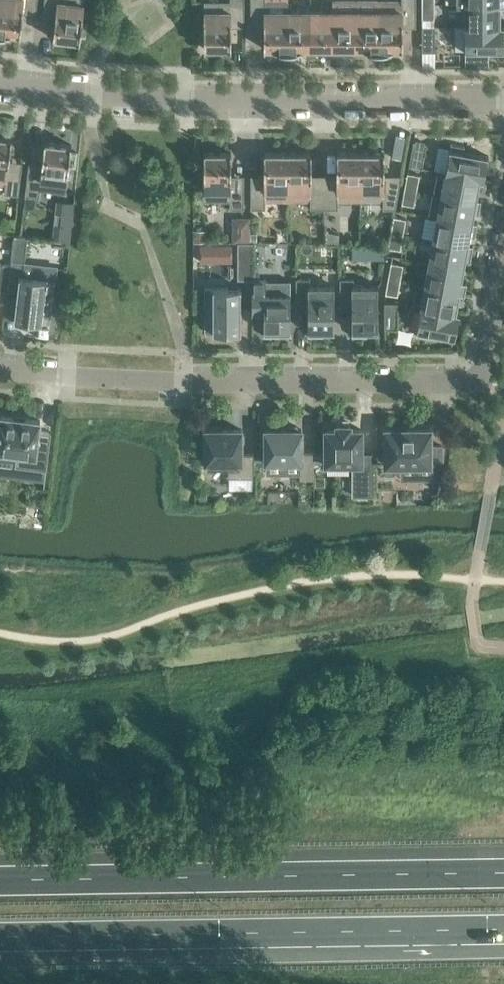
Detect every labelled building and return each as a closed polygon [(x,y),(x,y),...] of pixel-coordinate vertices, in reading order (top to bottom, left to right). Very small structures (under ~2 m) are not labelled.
[(0,2),(0,32),(20,34),(24,5),(37,6),(38,0),(0,0),(0,2)] [(88,22),(82,21),(85,0),(44,0),(43,7),(56,9),(53,38),(80,41),(80,35),(86,35),(88,22)] [(204,48),(231,48),(231,19),(244,19),(244,0),(204,0),(204,48)] [(288,48),(288,10),(265,10),(265,0),(250,0),(250,19),(264,19),(264,48),(288,48)] [(311,48),(333,48),(333,0),(332,0),(332,10),(311,10),(311,48)] [(333,0),(333,48),(356,48),(356,0),(333,0)] [(356,48),(379,48),(379,0),(356,0),(356,48)] [(401,0),(379,0),(379,48),(403,48),(403,19),(416,19),(416,0),(401,0)] [(434,19),(434,3),(422,3),(422,18),(434,19)] [(503,26),(503,24),(501,24),(501,4),(503,4),(503,3),(456,3),(456,4),(465,4),(465,26),(503,26)] [(288,10),(288,48),(311,48),(311,10),(288,10)] [(435,51),(435,26),(422,26),(422,51),(435,51)] [(503,50),(503,26),(465,26),(465,67),(489,67),(489,50),(503,50)] [(0,136),(0,184),(5,184),(4,193),(19,195),(22,168),(9,166),(12,137),(0,136)] [(66,193),(69,164),(75,165),(76,151),(71,151),(71,144),(44,141),(41,170),(28,169),(25,195),(39,197),(40,190),(66,193)] [(413,141),(409,165),(422,168),(426,143),(413,141)] [(437,169),(437,170),(484,179),(488,155),(464,151),(465,146),(450,143),(445,171),(437,169)] [(204,152),(204,179),(204,200),(230,201),(230,208),(244,208),(244,181),(231,181),(231,152),(204,152)] [(266,200),(288,200),(288,152),(264,152),(264,181),(250,181),(250,208),(266,208),(266,200)] [(310,208),(324,208),(324,181),(311,181),(312,152),(288,152),(288,200),(310,200),(310,208)] [(360,200),(360,152),(337,152),(337,181),(324,181),(324,208),(338,208),(338,200),(360,200)] [(384,152),(360,152),(360,200),(383,200),(383,208),(396,208),(400,181),(384,181),(384,152)] [(437,170),(433,193),(481,202),(481,201),(476,200),(480,179),(483,180),(484,179),(437,170)] [(417,190),(420,174),(408,172),(405,188),(417,190)] [(417,190),(405,188),(402,203),(414,205),(417,190)] [(474,214),(479,215),(481,202),(433,193),(429,215),(477,224),(477,223),(472,222),(473,220),(474,214)] [(36,198),(25,196),(24,208),(34,209),(36,198)] [(60,201),(56,239),(69,241),(73,202),(60,201)] [(475,237),(477,224),(429,215),(429,216),(437,218),(433,239),(473,246),(473,245),(468,245),(470,236),(475,237)] [(394,216),(393,220),(391,231),(403,234),(406,218),(394,216)] [(14,228),(15,219),(5,217),(4,227),(14,228)] [(233,217),(233,241),(250,241),(250,217),(233,217)] [(203,242),(204,230),(194,230),(194,241),(203,242)] [(326,231),(326,242),(337,242),(337,233),(326,231)] [(388,247),(400,249),(403,234),(391,231),(388,247)] [(27,236),(20,235),(15,235),(12,260),(24,261),(27,236)] [(466,259),(471,260),(473,246),(433,239),(429,262),(464,268),(466,259)] [(238,278),(252,278),(252,242),(238,242),(238,278)] [(217,246),(202,246),(202,260),(216,260),(217,246)] [(352,246),(352,258),(383,258),(384,246),(352,246)] [(24,274),(50,273),(50,262),(24,263),(24,274)] [(391,262),(388,277),(400,280),(403,264),(391,262)] [(462,279),(464,268),(429,262),(425,283),(417,281),(416,283),(465,291),(467,280),(462,279)] [(19,275),(14,319),(50,323),(55,279),(19,275)] [(385,293),(397,295),(400,280),(388,277),(385,293)] [(266,278),(252,278),(252,303),(252,307),(264,307),(264,336),(279,336),(279,331),(290,331),(291,293),(291,281),(266,281),(266,278)] [(308,303),(308,336),(323,336),(323,331),(334,331),(334,285),(310,285),(310,278),(296,278),(296,303),(308,303)] [(340,278),(340,303),(352,303),(352,336),(367,336),(367,331),(378,331),(378,285),(354,285),(354,278),(340,278)] [(460,291),(465,292),(465,291),(416,283),(412,305),(459,313),(459,312),(456,312),(460,291)] [(241,287),(205,287),(205,307),(213,307),(213,331),(241,331),(241,287)] [(384,327),(397,327),(397,302),(385,302),(384,327)] [(455,337),(459,313),(412,305),(412,306),(421,308),(416,335),(430,337),(431,332),(455,337)] [(0,415),(0,450),(17,452),(15,465),(46,469),(49,445),(37,443),(40,420),(0,415)] [(337,429),(326,429),(326,462),(353,462),(352,483),(352,495),(373,495),(373,483),(374,453),(362,453),(362,429),(350,429),(350,424),(337,424),(337,429)] [(241,453),(241,429),(223,429),(222,425),(207,425),(207,429),(205,429),(205,461),(207,461),(207,469),(228,469),(228,477),(253,477),(253,453),(241,453)] [(300,478),(313,478),(313,453),(301,453),(302,429),(283,429),(280,425),(272,425),(269,429),(265,429),(265,461),(300,461),(300,478)] [(430,445),(430,429),(386,429),(386,463),(430,462),(430,479),(440,478),(441,473),(442,465),(442,445),(430,445)]
